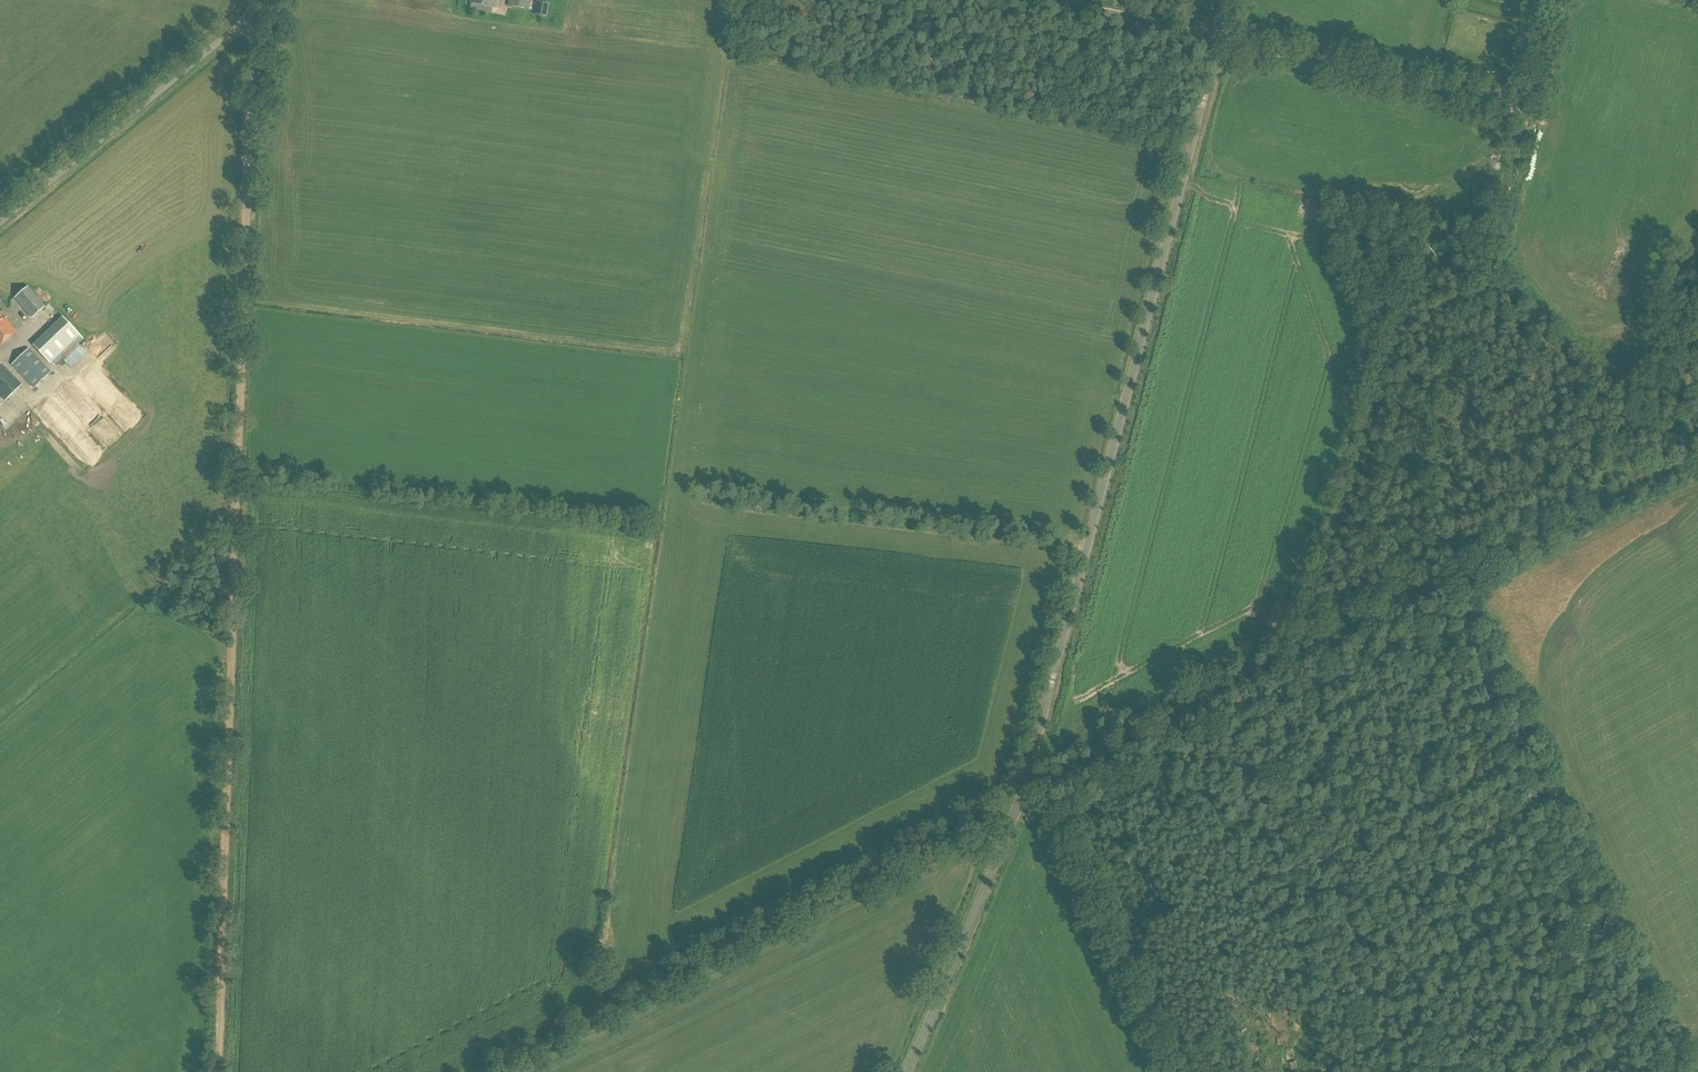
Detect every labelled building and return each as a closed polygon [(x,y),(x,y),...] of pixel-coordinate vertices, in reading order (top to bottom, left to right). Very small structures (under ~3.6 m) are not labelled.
[(531,0),(508,0),(507,6),(529,10),(531,0)] [(547,17),(549,3),(536,1),(534,15),(547,17)] [(31,318),(45,307),(28,286),(14,298),(31,318)] [(55,367),(84,338),(63,316),(32,345),(49,364),(51,362),(55,367)] [(0,317),(0,345),(15,332),(4,319),(3,320),(0,317)] [(33,389),(52,371),(29,348),(11,365),(33,389)] [(22,384),(1,363),(0,364),(0,397),(5,402),(22,384)] [(67,396),(77,390),(71,380),(61,387),(67,396)]
